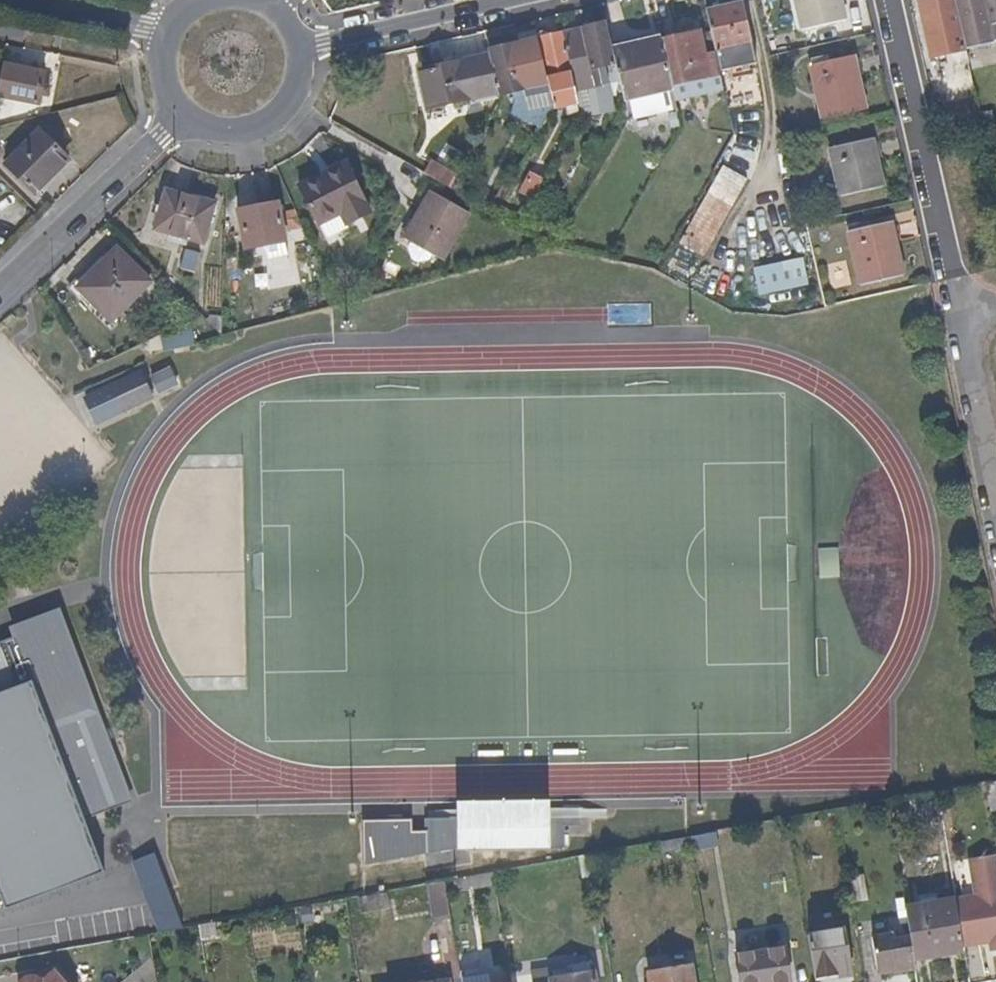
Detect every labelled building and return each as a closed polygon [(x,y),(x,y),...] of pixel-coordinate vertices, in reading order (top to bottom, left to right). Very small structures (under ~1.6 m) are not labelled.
[(840,0),(797,0),(804,32),(845,23),(840,0)] [(955,0),(919,0),(931,57),(966,50),(955,0)] [(966,50),(995,44),(995,0),(955,0),(966,50)] [(757,65),(742,3),(706,11),(712,36),(716,55),(720,73),(757,65)] [(616,64),(613,49),(607,25),(562,35),(576,92),(594,88),(593,79),(591,69),(604,67),(616,64)] [(576,92),(562,35),(549,38),(548,32),(537,34),(538,41),(549,86),(554,110),(578,105),(576,92)] [(720,73),(716,55),(704,56),(700,38),(699,33),(660,41),(670,85),(692,80),(694,85),(710,82),(711,79),(721,78),(720,73)] [(716,55),(712,36),(700,38),(704,56),(716,55)] [(660,41),(660,39),(613,49),(616,64),(625,102),(672,93),(670,85),(660,41)] [(523,91),(512,47),(511,41),(505,43),(505,49),(490,52),(491,56),(500,94),(500,96),(523,91)] [(549,86),(538,41),(512,47),(523,91),(549,86)] [(500,94),(491,56),(420,73),(428,110),(500,94)] [(865,113),(854,59),(811,68),(823,122),(865,113)] [(45,74),(4,66),(0,84),(0,99),(38,107),(45,74)] [(605,74),(604,67),(591,69),(593,79),(597,78),(597,75),(605,74)] [(629,121),(627,113),(617,115),(619,124),(629,121)] [(33,191),(68,158),(40,132),(6,165),(33,191)] [(882,188),(872,142),(830,151),(840,198),(882,188)] [(37,195),(71,161),(68,158),(33,191),(37,195)] [(370,213),(345,164),(297,188),(326,242),(349,231),(346,226),(370,213)] [(704,258),(747,179),(723,166),(680,244),(704,258)] [(532,202),(543,181),(531,175),(520,195),(532,202)] [(204,244),(214,205),(171,193),(160,231),(204,244)] [(440,263),(468,215),(430,193),(403,242),(440,263)] [(283,233),(279,212),(278,207),(277,203),(274,202),(273,205),(238,211),(246,249),(266,245),(269,258),(287,254),(283,233)] [(301,229),(293,209),(279,212),(283,233),(301,229)] [(902,277),(890,223),(849,233),(861,286),(902,277)] [(149,283),(115,252),(77,290),(111,322),(149,283)] [(809,286),(803,259),(753,270),(759,296),(809,286)] [(192,347),(188,332),(160,340),(163,354),(192,347)] [(179,383),(170,365),(150,375),(160,393),(179,383)] [(155,396),(140,370),(84,396),(97,423),(155,396)] [(102,721),(59,606),(10,625),(10,626),(12,634),(15,639),(82,817),(132,798),(102,721)] [(15,639),(12,634),(0,639),(0,898),(4,908),(104,873),(82,817),(15,639)] [(565,848),(565,825),(579,826),(580,810),(557,810),(512,810),(457,809),(457,816),(427,816),(427,828),(412,828),(412,816),(362,815),(361,860),(411,852),(456,845),(456,848),(525,848),(565,848)] [(715,840),(715,832),(691,836),(692,844),(715,840)] [(692,844),(691,836),(662,841),(663,850),(692,844)] [(983,855),(988,892),(955,898),(955,901),(962,945),(984,941),(984,937),(989,936),(989,941),(990,950),(995,949),(995,853),(983,855)] [(181,928),(155,854),(133,862),(158,933),(181,928)] [(496,883),(494,872),(446,881),(447,891),(496,883)] [(451,911),(447,891),(446,881),(429,884),(434,914),(451,911)] [(392,906),(389,891),(361,896),(363,911),(392,906)] [(962,945),(955,901),(906,909),(911,937),(915,960),(963,952),(962,945)] [(218,941),(215,922),(199,925),(202,943),(218,941)] [(850,974),(843,929),(809,935),(816,979),(850,974)] [(915,960),(911,937),(894,939),(893,932),(872,936),(878,968),(896,965),(897,972),(916,969),(915,960)] [(785,945),(736,954),(741,981),(791,981),(785,945)] [(153,959),(153,957),(124,981),(157,981),(153,959)] [(690,965),(650,972),(652,981),(693,981),(690,965)] [(594,972),(551,979),(549,971),(531,974),(533,981),(596,981),(594,972)] [(54,972),(42,981),(63,981),(54,972)]
